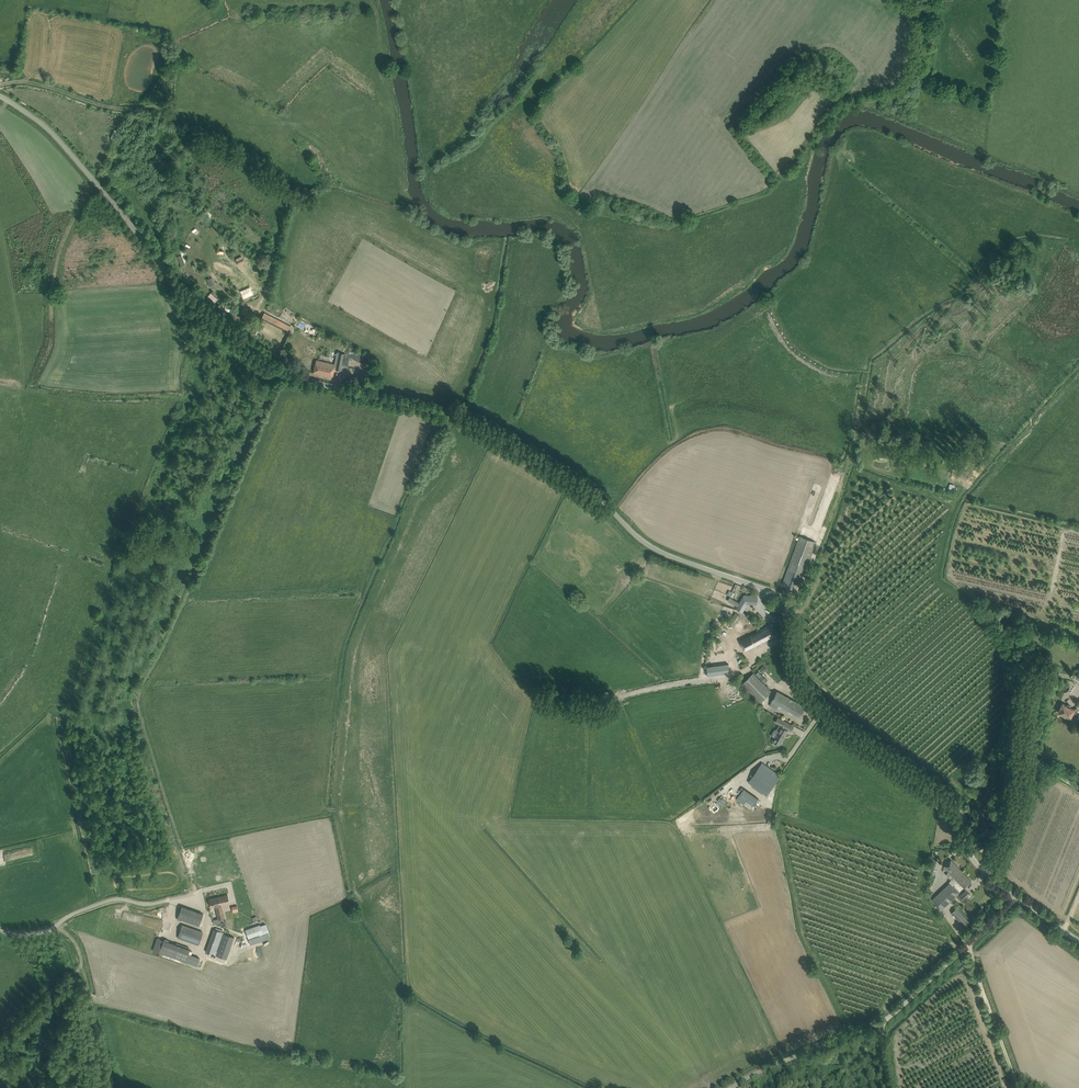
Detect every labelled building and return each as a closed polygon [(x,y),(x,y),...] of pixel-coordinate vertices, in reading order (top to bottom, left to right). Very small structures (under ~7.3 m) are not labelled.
[(114,129),(110,138),(115,141),(119,132),(114,129)] [(244,261),(241,256),(236,259),(238,264),(244,261)] [(211,283),(210,278),(207,279),(209,286),(215,284),(214,282),(211,283)] [(293,327),(264,312),(261,319),(289,334),(293,327)] [(317,326),(298,315),(293,323),(313,334),(317,326)] [(336,368),(336,369),(340,370),(341,370),(341,366),(342,365),(345,365),(348,366),(350,357),(357,361),(361,353),(350,347),(346,354),(339,353),(338,360),(336,368)] [(314,373),(332,377),(335,364),(316,360),(315,367),(314,373)] [(806,569),(816,542),(800,536),(798,541),(795,540),(794,545),(796,546),(790,563),(788,568),(797,572),(804,574),(806,569)] [(757,604),(757,597),(743,596),(740,602),(739,603),(738,602),(733,599),(731,603),(736,606),(737,606),(744,610),(744,609),(746,606),(747,604),(757,604)] [(733,627),(740,616),(735,613),(728,623),(733,627)] [(757,632),(762,643),(778,635),(772,624),(757,632)] [(745,651),(762,643),(757,632),(756,629),(750,633),(751,635),(740,640),(745,651)] [(728,664),(708,667),(709,675),(729,673),(728,664)] [(760,703),(772,692),(753,673),(742,684),(760,703)] [(805,706),(777,691),(771,704),(770,705),(777,709),(777,708),(786,713),(788,710),(799,716),(805,706)] [(1078,709),(1077,710),(1075,710),(1074,710),(1063,704),(1062,706),(1061,705),(1061,706),(1058,712),(1070,718),(1073,720),(1075,720),(1076,719),(1077,718),(1078,715),(1078,709)] [(775,722),(787,728),(791,731),(794,726),(789,724),(778,717),(775,722)] [(784,738),(786,735),(788,731),(779,725),(777,729),(778,730),(774,737),(772,741),(773,741),(774,741),(773,743),(773,745),(775,746),(777,745),(778,744),(779,744),(783,738),(784,738)] [(780,776),(762,763),(759,767),(756,771),(754,770),(752,773),(754,775),(749,782),(767,795),(777,780),(780,776)] [(753,806),(759,799),(744,789),(739,796),(746,801),(744,804),(748,806),(750,804),(753,806)] [(952,880),(961,870),(951,860),(944,867),(949,872),(946,874),(951,880),(952,880)] [(971,881),(961,870),(952,880),(949,882),(950,883),(933,899),(940,910),(959,893),(953,886),(958,881),(964,888),(971,881)] [(960,896),(963,900),(970,894),(966,890),(960,896)] [(211,907),(215,906),(218,919),(218,920),(220,919),(225,918),(222,905),(230,903),(228,895),(209,899),(211,907)] [(199,926),(203,914),(182,906),(178,918),(199,926)] [(953,913),(965,927),(971,922),(959,908),(953,913)] [(203,932),(182,925),(178,935),(199,943),(203,932)] [(262,935),(260,927),(259,925),(258,925),(245,929),(246,932),(247,934),(249,939),(262,935)] [(266,925),(260,927),(262,935),(268,933),(266,925)] [(219,931),(219,929),(216,928),(215,929),(214,929),(205,952),(220,957),(221,957),(228,938),(223,936),(224,933),(220,931),(219,931)] [(262,935),(249,939),(251,946),(271,939),(268,933),(262,935)] [(199,943),(178,935),(177,939),(198,946),(199,943)] [(159,953),(185,962),(188,955),(190,949),(163,940),(159,953)] [(200,960),(188,955),(185,962),(197,967),(200,960)]
